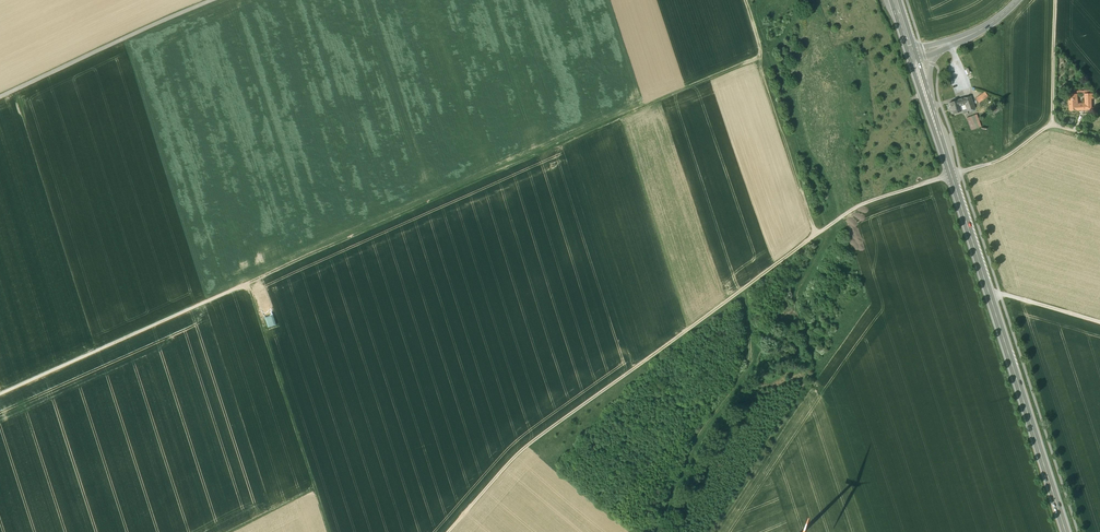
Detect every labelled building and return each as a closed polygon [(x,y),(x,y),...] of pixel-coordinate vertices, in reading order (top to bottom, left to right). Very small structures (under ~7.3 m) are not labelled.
[(986,92),(976,98),(979,103),(989,97),(986,92)] [(1086,94),(1086,103),(1080,104),(1080,110),(1092,109),(1091,98),(1095,98),(1095,93),(1091,94),(1086,94)] [(1080,104),(1077,104),(1076,94),(1069,95),(1070,111),(1077,110),(1080,110),(1080,104)] [(967,103),(965,104),(968,111),(975,109),(970,96),(965,98),(967,103)] [(956,100),(949,103),(953,114),(961,111),(959,105),(958,106),(956,101),(956,100)] [(999,105),(991,111),(994,115),(1001,109),(999,105)] [(981,127),(977,114),(967,118),(971,130),(981,127)]
